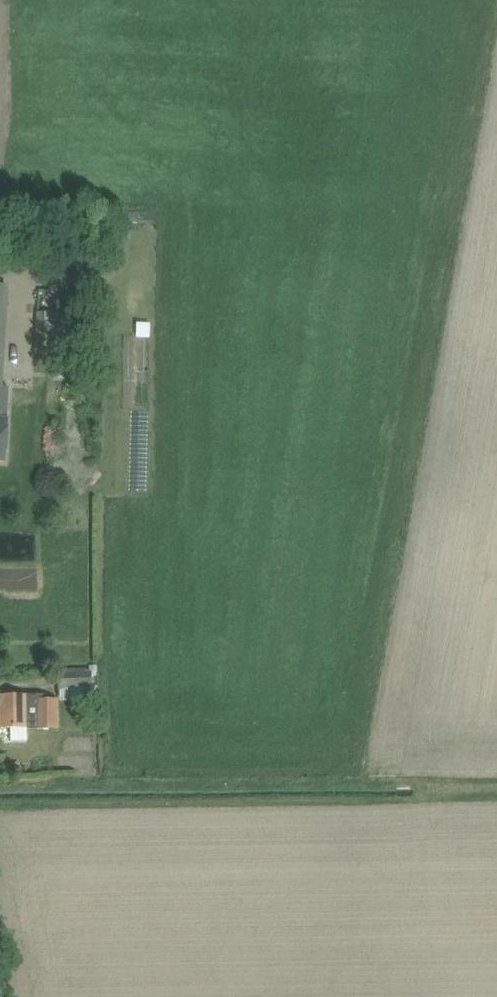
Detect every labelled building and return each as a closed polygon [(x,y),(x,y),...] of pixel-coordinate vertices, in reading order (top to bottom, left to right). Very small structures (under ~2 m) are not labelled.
[(34,362),(54,364),(55,355),(60,356),(64,312),(38,310),(34,362)] [(61,673),(61,701),(92,700),(91,698),(97,698),(96,687),(91,687),(91,672),(61,673)] [(0,712),(0,729),(10,729),(10,743),(27,742),(26,729),(37,729),(37,730),(57,730),(57,702),(43,702),(43,697),(0,697),(0,712)]
